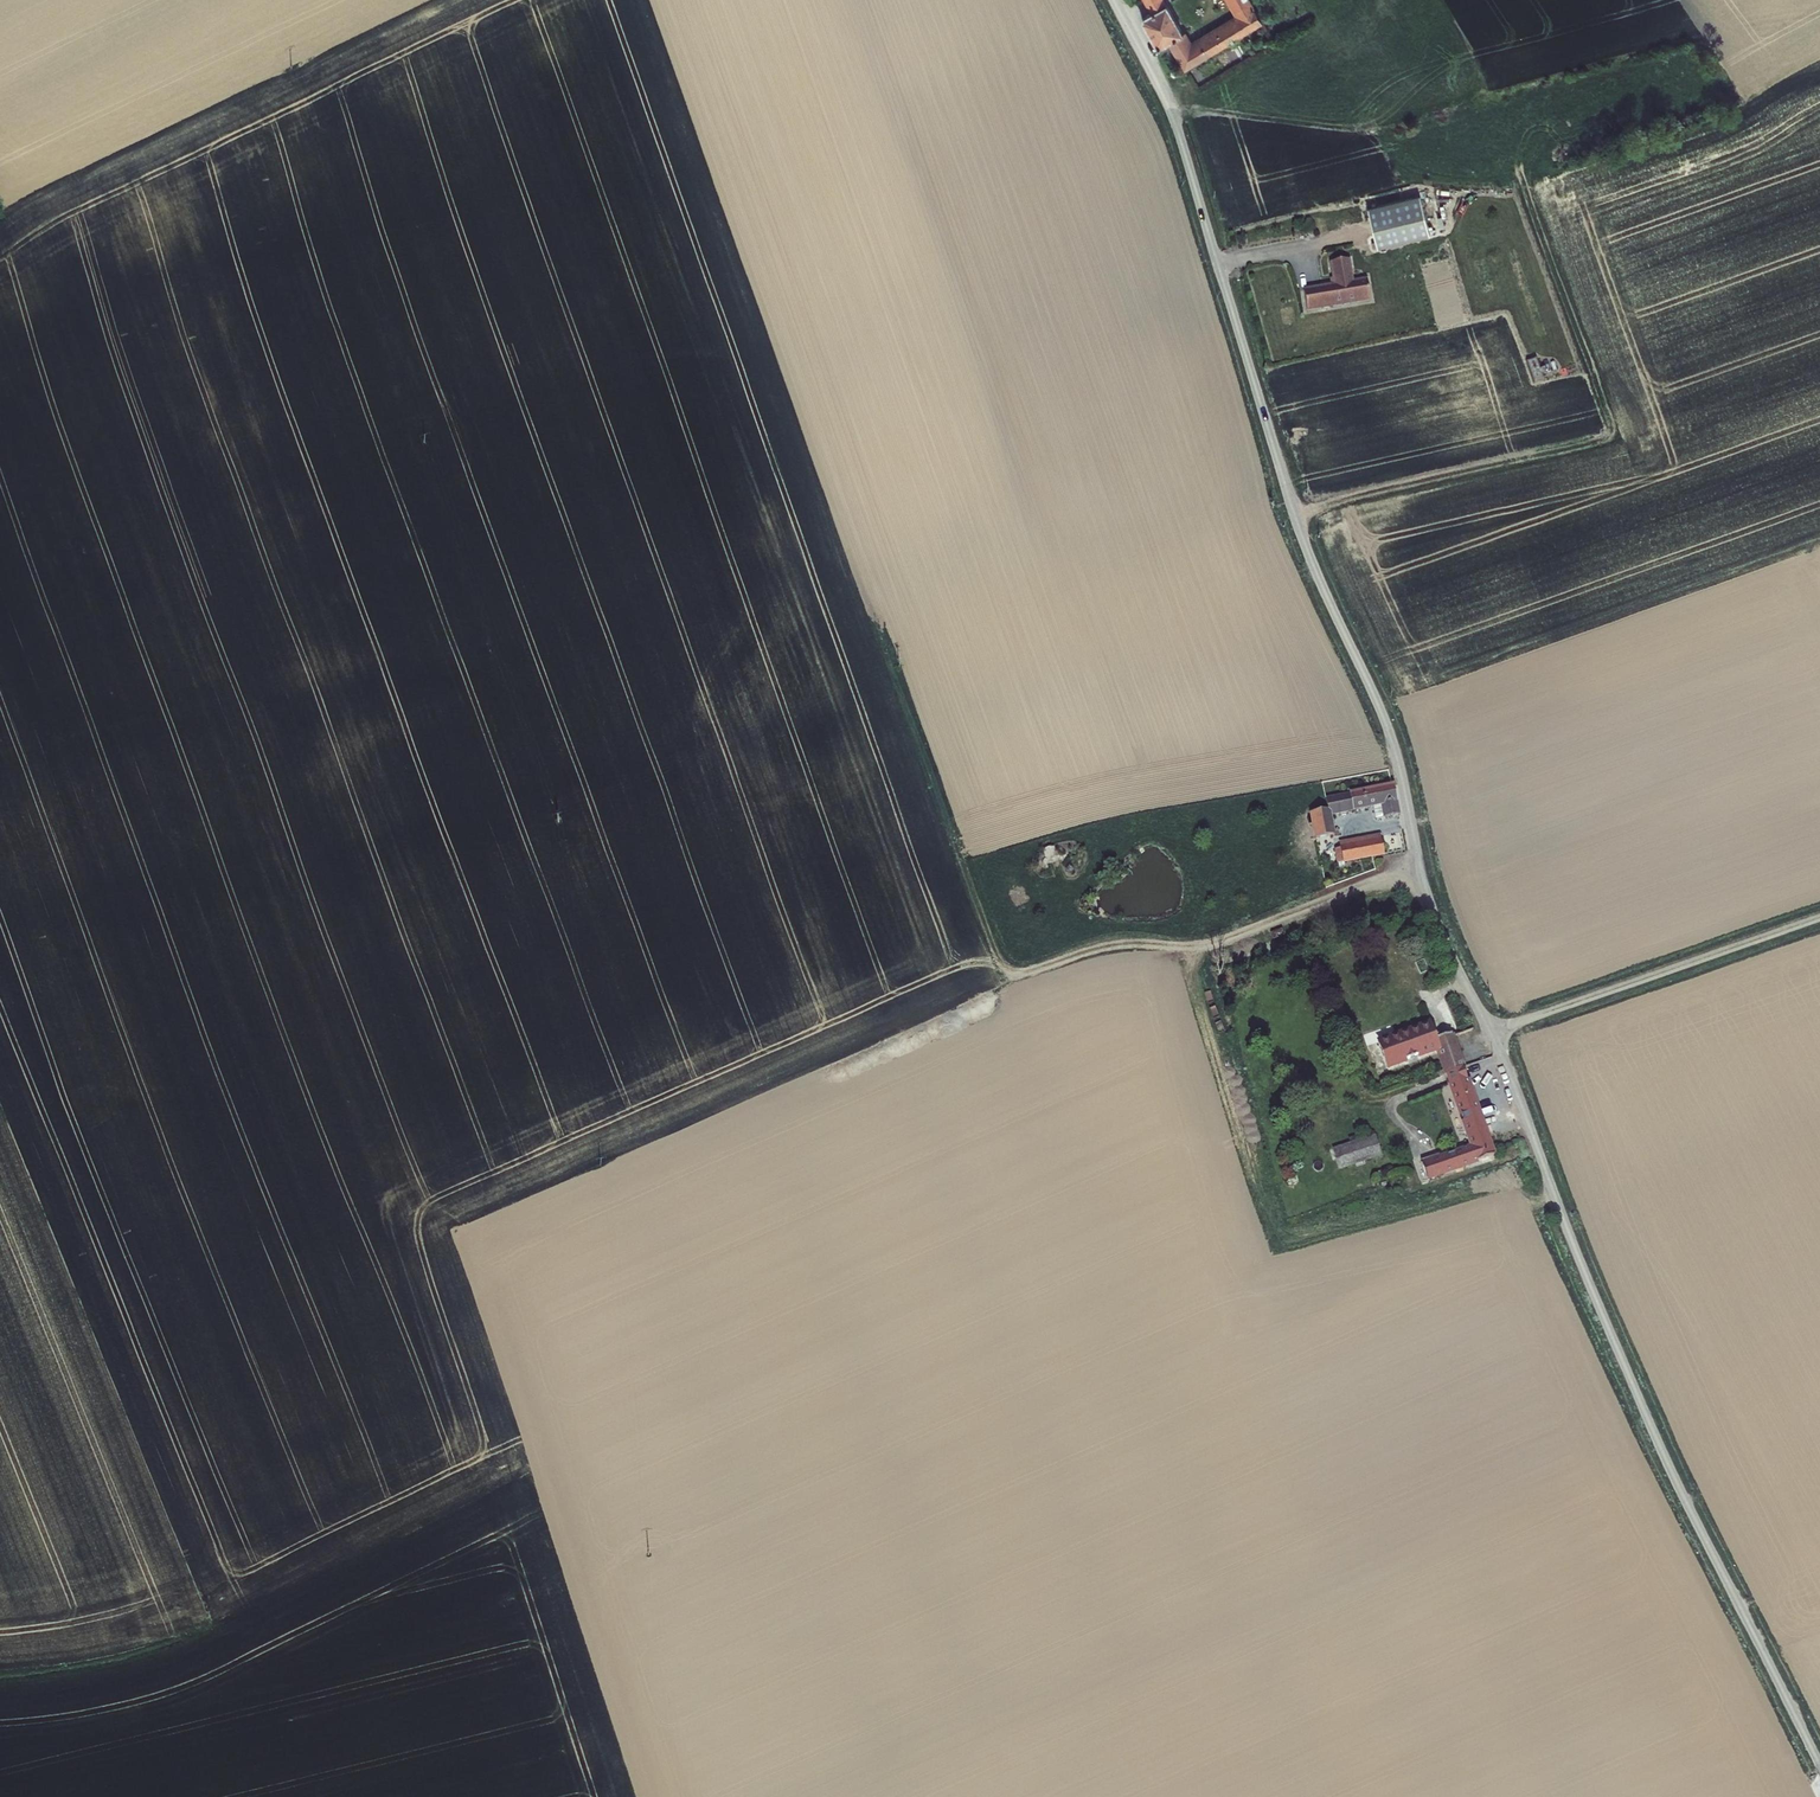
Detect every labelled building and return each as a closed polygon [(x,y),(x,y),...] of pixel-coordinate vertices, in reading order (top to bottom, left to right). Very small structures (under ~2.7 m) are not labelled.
[(1154,1),(1140,9),(1143,14),(1133,20),(1152,54),(1162,48),(1178,75),(1255,31),(1236,0),(1219,0),(1232,22),(1183,51),(1154,1)] [(1140,9),(1154,1),(1154,0),(1135,0),(1140,9)] [(1419,197),(1368,210),(1378,250),(1429,237),(1419,197)] [(1350,261),(1330,264),(1334,286),(1302,292),(1305,313),(1371,302),(1368,280),(1354,282),(1350,261)] [(1526,364),(1534,385),(1545,381),(1537,360),(1526,364)] [(1386,815),(1395,812),(1390,785),(1360,792),(1359,789),(1323,799),(1324,804),(1297,809),(1300,824),(1310,822),(1314,835),(1333,830),(1329,816),(1382,801),(1386,815)] [(1379,831),(1335,841),(1339,859),(1383,849),(1380,836),(1379,831)] [(1380,836),(1383,849),(1402,845),(1399,832),(1380,836)] [(1440,1051),(1446,1065),(1464,1058),(1453,1027),(1436,1033),(1431,1019),(1376,1040),(1388,1071),(1440,1051)] [(1446,1065),(1450,1079),(1469,1072),(1464,1058),(1446,1065)] [(1471,1143),(1422,1161),(1429,1181),(1498,1156),(1469,1072),(1450,1079),(1471,1143)] [(1340,1167),(1381,1154),(1375,1135),(1334,1148),(1340,1167)]
